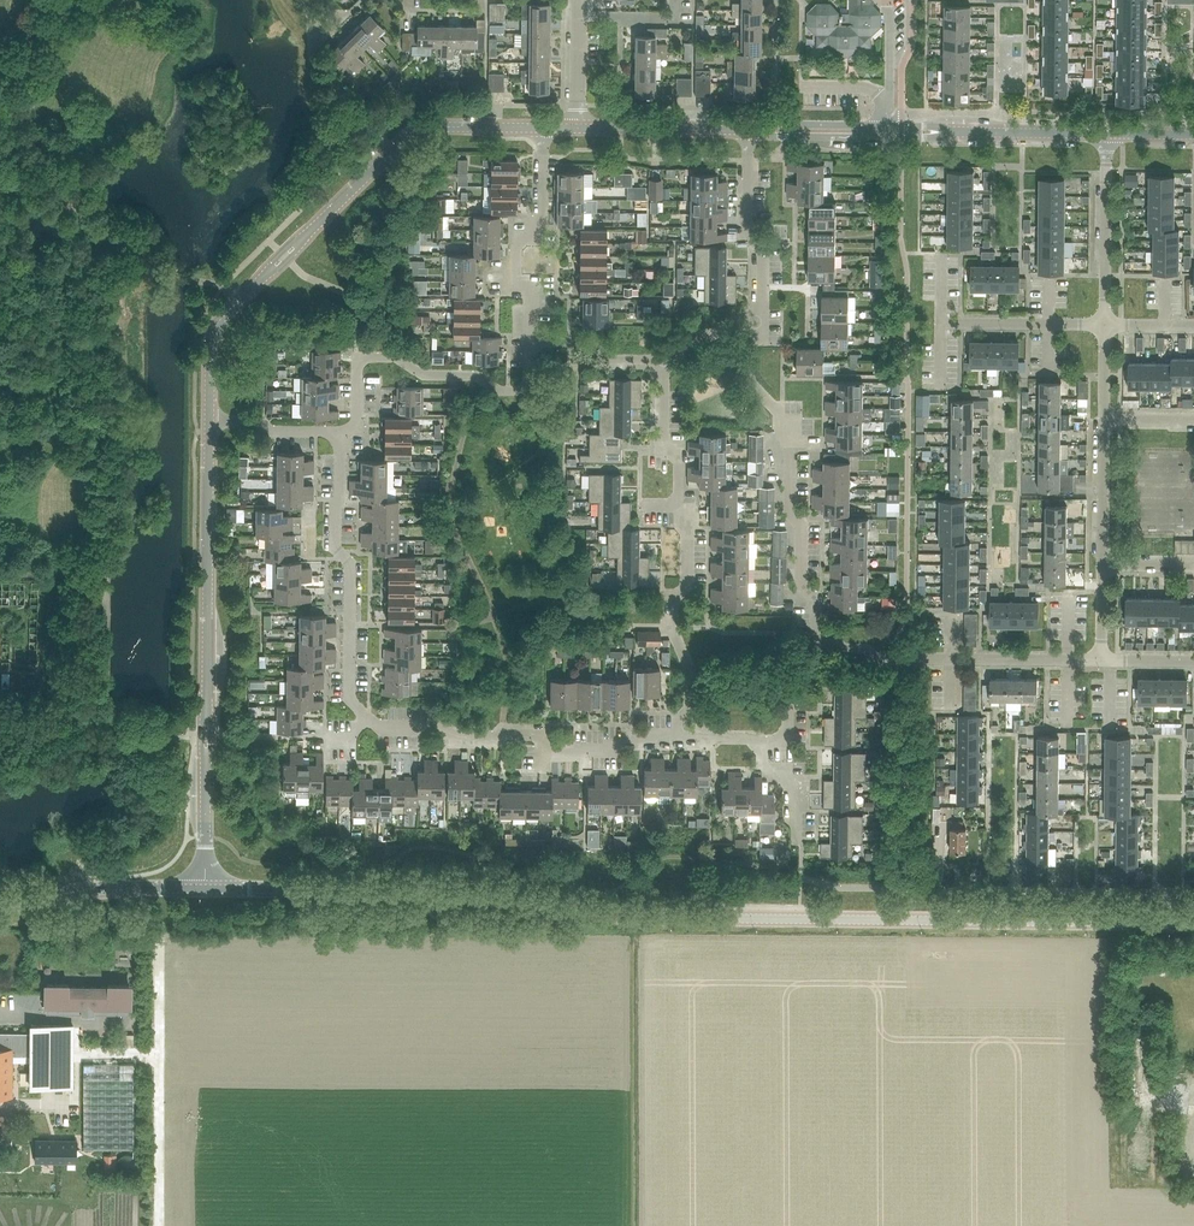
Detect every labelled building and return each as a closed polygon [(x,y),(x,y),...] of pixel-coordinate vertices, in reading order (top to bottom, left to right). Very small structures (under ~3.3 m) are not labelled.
[(761,10),(761,0),(741,0),(741,3),(732,3),(732,10),(761,10)] [(850,56),(859,47),(871,47),(872,35),(881,27),(881,14),(872,4),(872,3),(872,0),(850,0),(850,13),(839,13),(830,4),(817,4),(808,13),(808,26),(816,35),(816,47),(829,47),(837,56),(850,56)] [(1145,0),(1119,0),(1119,8),(1145,8),(1145,0)] [(970,6),(967,6),(967,1),(958,1),(958,6),(944,6),(944,17),(970,18),(970,6)] [(1067,17),(1067,1),(1045,1),(1045,16),(1067,17)] [(521,4),(521,19),(529,19),(549,19),(549,4),(529,4),(521,4)] [(1145,19),(1145,8),(1119,8),(1119,18),(1145,19)] [(761,25),(761,10),(732,10),(732,17),(741,17),(741,25),(761,25)] [(359,25),(381,47),(385,44),(377,35),(383,29),(369,15),(359,25)] [(1066,32),(1067,17),(1045,16),(1045,31),(1066,32)] [(970,28),(970,18),(944,17),(944,28),(970,28)] [(1145,29),(1145,19),(1119,18),(1119,29),(1145,29)] [(549,33),(549,19),(529,19),(521,19),(521,33),(529,33),(549,33)] [(377,52),(381,47),(359,25),(348,35),(362,49),(368,43),(377,52)] [(410,33),(409,50),(410,50),(420,50),(420,53),(432,53),(432,46),(432,25),(418,25),(417,25),(417,33),(410,33)] [(446,58),(447,26),(432,25),(432,46),(440,46),(440,58),(446,58)] [(760,39),(761,25),(741,25),(740,32),(732,32),(732,39),(760,39)] [(461,54),(461,26),(447,26),(446,58),(452,58),(452,54),(461,54)] [(483,51),(484,33),(476,33),(476,26),(461,26),(461,54),(461,52),(470,52),(470,51),(483,51)] [(666,37),(666,28),(647,28),(647,36),(635,36),(635,51),(667,51),(667,44),(655,44),(655,37),(666,37)] [(970,38),(970,28),(944,28),(944,38),(970,38)] [(1145,40),(1145,29),(1119,29),(1118,40),(1145,40)] [(1066,47),(1066,32),(1045,31),(1045,47),(1066,47)] [(549,48),(549,33),(529,33),(521,33),(521,48),(529,48),(549,48)] [(356,55),(362,49),(348,35),(338,45),(360,68),(364,64),(356,55)] [(970,49),(970,38),(944,38),(944,49),(970,49)] [(760,54),(760,39),(732,39),(740,39),(740,53),(740,54),(754,54),(760,54)] [(1145,51),(1145,40),(1118,40),(1118,50),(1145,51)] [(356,72),(360,68),(338,45),(327,55),(346,74),(350,73),(354,70),(356,72)] [(1066,62),(1066,47),(1045,47),(1045,62),(1066,62)] [(529,62),(548,62),(549,48),(529,48),(521,48),(521,55),(529,55),(529,62)] [(970,60),(970,49),(944,49),(944,59),(970,60)] [(1145,61),(1145,51),(1118,50),(1118,61),(1145,61)] [(666,58),(667,51),(635,51),(635,66),(655,66),(655,58),(666,58)] [(726,61),(726,68),(754,69),(754,54),(740,54),(740,53),(734,53),(734,61),(726,61)] [(970,70),(970,60),(944,59),(944,70),(970,70)] [(1144,72),(1145,61),(1118,61),(1118,71),(1144,72)] [(548,77),(548,62),(529,62),(528,70),(520,70),(520,77),(548,77)] [(1066,77),(1066,62),(1045,62),(1045,77),(1066,77)] [(655,80),(655,66),(635,66),(635,80),(655,80)] [(734,76),(734,83),(754,83),(754,69),(726,68),(726,75),(734,76)] [(695,78),(695,96),(702,96),(702,78),(710,78),(710,70),(695,70),(695,78)] [(970,81),(970,70),(944,70),(944,81),(970,81)] [(1144,82),(1144,72),(1118,71),(1118,82),(1144,82)] [(548,92),(548,77),(520,77),(520,83),(528,83),(528,92),(548,92)] [(1066,93),(1066,77),(1045,77),(1045,93),(1066,93)] [(702,96),(710,96),(710,78),(702,78),(702,96)] [(654,95),(655,80),(635,80),(634,95),(654,95)] [(970,91),(970,81),(944,81),(943,91),(970,91)] [(1144,93),(1144,82),(1118,82),(1118,92),(1144,93)] [(754,98),(754,83),(734,83),(734,98),(754,98)] [(970,103),(970,91),(943,91),(943,102),(970,103)] [(1144,104),(1144,93),(1118,92),(1118,104),(1144,104)] [(467,173),(467,166),(467,160),(458,160),(458,173),(467,173)] [(490,160),(483,160),(482,167),(490,167),(490,173),(520,173),(520,167),(517,167),(517,160),(490,160)] [(824,177),(824,163),(787,163),(787,170),(798,170),(798,176),(824,177)] [(980,178),(973,177),(973,171),(948,171),(948,182),(980,182),(980,178)] [(583,186),(583,173),(557,172),(557,179),(554,179),(554,186),(583,186)] [(467,186),(467,173),(458,173),(458,186),(467,186)] [(520,180),(520,173),(490,173),(490,186),(517,186),(517,180),(520,180)] [(623,187),(632,187),(632,174),(614,173),(614,186),(623,187)] [(716,181),(716,174),(690,174),(690,188),(727,188),(727,182),(716,181)] [(1145,192),(1145,174),(1126,174),(1126,191),(1145,192)] [(824,190),(824,177),(798,176),(798,183),(787,183),(787,189),(824,190)] [(1148,187),(1174,188),(1174,176),(1148,176),(1148,187)] [(1040,179),(1040,195),(1064,196),(1064,180),(1040,179)] [(649,199),(650,199),(661,199),(661,181),(649,181),(649,199)] [(980,183),(980,182),(948,182),(948,193),(973,193),(973,183),(980,183)] [(517,193),(517,186),(490,186),(490,199),(520,199),(520,193),(517,193)] [(583,199),(583,186),(554,186),(553,192),(557,192),(557,199),(583,199)] [(1174,198),(1174,188),(1148,187),(1148,198),(1174,198)] [(727,194),(727,188),(690,188),(690,201),(716,201),(716,194),(727,194)] [(824,202),(824,190),(787,189),(787,196),(798,196),(798,202),(797,202),(797,203),(810,203),(824,203),(824,202)] [(632,202),(643,202),(642,193),(632,194),(632,202)] [(973,204),(973,193),(948,193),(947,203),(973,204)] [(1040,195),(1040,211),(1064,211),(1064,196),(1040,195)] [(445,212),(445,198),(437,198),(437,212),(445,212)] [(1174,209),(1174,198),(1148,198),(1148,208),(1174,209)] [(520,206),(520,199),(490,199),(490,212),(516,213),(516,206),(520,206)] [(583,212),(583,199),(557,199),(557,205),(553,205),(553,212),(583,212)] [(716,207),(716,201),(690,201),(690,214),(727,214),(727,207),(716,207)] [(810,216),(835,216),(835,202),(824,202),(824,203),(810,203),(810,216)] [(973,214),(973,204),(947,203),(947,214),(973,214)] [(1174,219),(1174,209),(1148,208),(1148,219),(1174,219)] [(1040,211),(1040,226),(1063,226),(1064,211),(1040,211)] [(583,226),(583,212),(553,212),(553,219),(556,219),(556,225),(583,226)] [(727,220),(727,214),(690,214),(690,227),(716,227),(716,220),(727,220)] [(973,225),(973,214),(947,214),(947,224),(973,225)] [(500,223),(500,216),(473,216),(473,229),(502,229),(503,223),(500,223)] [(835,229),(835,216),(810,216),(810,229),(835,229)] [(1174,230),(1174,219),(1148,219),(1148,230),(1153,230),(1174,230)] [(973,235),(973,225),(947,224),(947,235),(973,235)] [(1040,226),(1039,241),(1063,241),(1063,226),(1040,226)] [(716,233),(716,227),(690,227),(690,240),(727,240),(727,233),(716,233)] [(502,236),(502,229),(473,229),(473,242),(499,242),(499,236),(502,236)] [(606,243),(606,229),(576,229),(576,236),(579,236),(579,243),(606,243)] [(835,242),(835,229),(810,229),(809,242),(835,242)] [(1153,241),(1179,241),(1179,230),(1174,230),(1153,230),(1153,241)] [(973,247),(973,235),(947,235),(947,246),(973,247)] [(1039,241),(1039,256),(1063,256),(1063,241),(1039,241)] [(1179,252),(1179,241),(1153,241),(1153,251),(1179,252)] [(499,249),(499,242),(473,242),(473,254),(473,255),(475,255),(475,256),(502,256),(502,249),(499,249)] [(835,255),(835,242),(809,242),(809,254),(835,255)] [(606,256),(606,243),(579,243),(579,249),(576,249),(576,256),(606,256)] [(695,261),(726,262),(726,247),(695,247),(695,261)] [(1179,262),(1179,252),(1153,251),(1153,262),(1179,262)] [(473,255),(473,254),(449,254),(448,268),(478,268),(478,262),(475,262),(475,256),(475,255),(473,255)] [(834,268),(835,255),(809,254),(809,268),(834,268)] [(606,263),(606,256),(576,256),(576,262),(579,262),(579,269),(611,269),(612,263),(606,263)] [(1039,272),(1063,273),(1063,272),(1063,256),(1039,256),(1039,272)] [(870,268),(882,268),(882,260),(870,260),(870,268)] [(726,275),(726,262),(695,261),(695,275),(704,275),(726,275)] [(1179,273),(1179,262),(1153,262),(1153,273),(1179,273)] [(641,264),(641,272),(651,272),(651,264),(641,264)] [(972,266),(971,289),(987,289),(988,266),(972,266)] [(988,266),(987,289),(1003,290),(1003,266),(988,266)] [(1003,266),(1003,290),(1019,290),(1019,278),(1019,266),(1003,266)] [(478,275),(478,268),(448,268),(448,281),(475,281),(475,275),(478,275)] [(834,281),(834,268),(809,268),(809,281),(834,281)] [(882,281),(882,268),(870,268),(870,281),(882,281)] [(614,269),(611,269),(579,269),(579,275),(576,275),(576,281),(606,282),(606,275),(614,275),(614,269)] [(704,289),(736,289),(736,275),(726,275),(704,275),(704,289)] [(475,288),(475,281),(448,281),(448,294),(478,294),(478,288),(475,288)] [(605,289),(606,282),(576,281),(576,288),(579,288),(579,295),(605,295),(611,295),(611,289),(605,289)] [(736,303),(736,289),(704,289),(704,303),(736,303)] [(848,309),(848,296),(848,290),(835,290),(835,296),(822,296),(822,309),(848,309)] [(479,305),(479,299),(479,298),(453,298),(453,311),(482,311),(483,305),(479,305)] [(609,312),(609,299),(582,299),(582,305),(579,305),(579,312),(609,312)] [(848,322),(848,309),(822,309),(822,322),(848,322)] [(447,325),(453,325),(453,324),(479,324),(479,318),(482,318),(482,311),(453,311),(453,318),(447,318),(447,325)] [(609,326),(609,312),(579,312),(579,318),(582,318),(582,325),(609,326)] [(418,315),(408,316),(409,324),(418,323),(418,315)] [(848,335),(848,322),(822,322),(822,335),(848,335)] [(479,331),(479,324),(453,324),(453,325),(452,338),(472,338),(472,337),(482,337),(482,331),(479,331)] [(847,349),(848,335),(822,335),(821,348),(823,348),(847,349)] [(501,344),(501,337),(482,337),(472,337),(472,338),(472,351),(498,351),(498,350),(498,344),(501,344)] [(971,342),(970,366),(986,366),(987,342),(971,342)] [(987,342),(986,366),(1002,366),(1002,342),(987,342)] [(1002,342),(1002,366),(1018,366),(1018,343),(1002,342)] [(821,348),(810,348),(797,347),(797,361),(823,361),(823,348),(821,348)] [(472,351),(472,364),(498,364),(498,357),(501,357),(501,350),(498,350),(498,351),(472,351)] [(341,358),(341,352),(312,351),(312,364),(338,365),(338,358),(341,358)] [(1182,384),(1182,358),(1171,358),(1171,363),(1171,384),(1172,384),(1182,384)] [(1193,384),(1193,358),(1182,358),(1182,384),(1193,384)] [(823,361),(797,361),(797,374),(835,374),(835,361),(823,361)] [(1139,388),(1139,363),(1128,363),(1128,388),(1139,388)] [(1150,389),(1150,363),(1139,363),(1139,388),(1150,389)] [(1160,389),(1161,363),(1150,363),(1150,389),(1160,389)] [(1171,363),(1161,363),(1160,389),(1172,389),(1172,384),(1171,384),(1171,363)] [(341,365),(338,365),(312,364),(312,377),(312,378),(328,378),(338,378),(338,371),(341,371),(341,365)] [(312,378),(312,377),(302,377),(302,390),(339,391),(339,384),(328,384),(328,378),(312,378)] [(609,393),(640,394),(641,379),(609,379),(609,393)] [(863,395),(863,382),(826,382),(826,388),(837,388),(837,395),(863,395)] [(1039,398),(1061,398),(1061,383),(1039,382),(1039,398)] [(423,401),(423,388),(397,388),(397,395),(394,395),(394,401),(397,401),(423,401)] [(339,398),(339,391),(302,390),(302,404),(328,404),(328,397),(339,398)] [(640,407),(640,394),(609,393),(609,406),(631,407),(640,407)] [(929,415),(929,402),(940,402),(940,395),(929,394),(917,394),(916,415),(929,415)] [(863,408),(863,395),(837,395),(836,401),(826,401),(826,408),(872,408),(863,408)] [(1061,413),(1061,398),(1039,398),(1039,413),(1061,413)] [(988,401),(964,400),(952,400),(951,416),(973,416),(973,407),(988,407),(988,401)] [(423,414),(423,401),(397,401),(397,408),(394,408),(394,414),(423,414)] [(328,411),(328,404),(302,404),(301,417),(339,417),(339,411),(328,411)] [(631,407),(609,406),(599,406),(599,421),(631,421),(631,407)] [(871,420),(872,408),(826,408),(825,414),(836,414),(836,421),(863,421),(863,420),(871,420)] [(1060,429),(1061,413),(1039,413),(1039,428),(1060,429)] [(873,416),(873,424),(884,424),(883,415),(873,416)] [(973,432),(973,416),(951,416),(951,431),(973,432)] [(411,418),(381,418),(381,425),(385,425),(384,431),(419,431),(419,425),(411,425),(411,418)] [(630,435),(631,421),(599,421),(599,434),(621,434),(621,435),(630,435)] [(862,434),(863,421),(836,421),(836,427),(826,427),(825,434),(862,434)] [(1060,444),(1060,429),(1039,428),(1039,444),(1060,444)] [(381,437),(381,444),(411,444),(411,437),(419,438),(419,431),(384,431),(384,438),(381,437)] [(973,447),(973,432),(951,431),(951,446),(973,447)] [(621,434),(599,434),(589,434),(589,448),(621,448),(621,435),(621,434)] [(725,443),(725,435),(725,434),(699,434),(699,441),(688,441),(688,447),(725,447),(730,448),(730,443),(725,443)] [(862,448),(862,434),(825,434),(825,440),(836,440),(836,447),(847,448),(846,455),(824,454),(824,462),(824,468),(813,468),(813,475),(850,475),(850,455),(862,455),(862,448)] [(763,448),(763,435),(751,435),(751,448),(763,448)] [(411,458),(411,444),(381,444),(381,451),(384,451),(384,457),(411,458)] [(1060,459),(1060,444),(1039,444),(1038,459),(1060,459)] [(973,462),(973,447),(951,446),(951,462),(973,462)] [(730,448),(725,447),(688,447),(688,454),(699,454),(698,460),(725,461),(725,453),(730,453),(730,448)] [(589,462),(620,463),(621,448),(589,448),(589,455),(580,455),(580,462),(589,462)] [(762,462),(763,448),(751,448),(750,461),(762,462)] [(303,460),(304,453),(277,453),(277,466),(314,466),(314,460),(303,460)] [(1060,474),(1060,459),(1038,459),(1038,474),(1060,474)] [(725,474),(725,461),(698,460),(698,467),(688,467),(688,473),(725,474)] [(386,474),(387,461),(357,461),(357,468),(360,468),(360,474),(386,474)] [(972,477),(973,462),(951,462),(951,477),(972,477)] [(314,473),(314,466),(277,466),(277,479),(303,479),(303,473),(314,473)] [(725,487),(725,474),(688,473),(688,480),(698,480),(698,487),(707,487),(725,487)] [(386,487),(386,474),(360,474),(360,481),(350,481),(350,487),(386,487)] [(588,488),(620,488),(620,474),(588,474),(588,488)] [(762,487),(762,474),(750,474),(750,487),(762,487)] [(1038,474),(1038,490),(1060,490),(1073,490),(1073,474),(1060,474),(1038,474)] [(850,488),(850,475),(813,475),(813,482),(824,482),(824,488),(850,488)] [(972,493),(972,477),(951,477),(951,493),(972,493)] [(303,486),(303,479),(277,479),(277,492),(314,493),(314,486),(303,486)] [(386,500),(386,487),(350,487),(349,494),(360,494),(360,500),(372,501),(372,500),(386,500)] [(710,499),(736,500),(737,492),(742,492),(742,487),(725,487),(707,487),(707,493),(710,493),(710,499)] [(620,502),(620,488),(588,488),(588,502),(598,502),(620,502)] [(774,500),(774,488),(761,488),(761,500),(774,500)] [(850,501),(850,488),(824,488),(824,494),(813,494),(813,501),(850,501)] [(314,499),(314,493),(277,492),(276,506),(303,506),(303,499),(314,499)] [(736,513),(736,500),(710,499),(710,506),(707,506),(707,513),(736,513)] [(361,513),(398,513),(398,500),(386,500),(372,500),(372,501),(372,507),(361,507),(361,513)] [(774,500),(761,500),(761,514),(774,514),(774,500)] [(965,511),(965,500),(939,500),(939,511),(965,511)] [(850,515),(850,501),(813,501),(813,508),(823,508),(823,514),(850,515)] [(598,515),(629,516),(630,502),(620,502),(598,502),(598,515)] [(1045,522),(1066,522),(1067,506),(1045,506),(1045,522)] [(237,522),(237,508),(227,508),(227,522),(237,522)] [(283,516),(283,509),(256,509),(256,522),(293,523),(293,516),(283,516)] [(965,522),(965,511),(939,511),(939,522),(965,522)] [(398,527),(398,513),(361,513),(361,520),(372,520),(372,526),(398,527)] [(736,526),(736,513),(707,513),(707,519),(710,519),(710,526),(736,526)] [(774,514),(761,514),(760,527),(774,527),(774,514)] [(629,529),(629,516),(598,515),(598,530),(608,530),(629,529)] [(868,532),(868,519),(831,518),(831,525),(842,525),(842,532),(868,532)] [(293,529),(293,523),(256,522),(256,536),(266,536),(283,536),(283,535),(283,529),(293,529)] [(965,532),(965,522),(939,522),(939,532),(965,532)] [(1066,537),(1066,522),(1045,522),(1045,537),(1066,537)] [(398,540),(398,527),(372,526),(372,533),(361,532),(361,539),(398,540)] [(639,530),(637,530),(629,529),(608,530),(607,543),(639,543),(639,530)] [(748,543),(748,530),(722,530),(722,537),(711,536),(711,543),(748,543)] [(786,544),(786,531),(774,531),(774,544),(786,544)] [(868,545),(868,532),(842,532),(842,538),(831,538),(831,544),(868,545)] [(965,542),(965,532),(939,532),(939,543),(944,543),(944,542),(965,542)] [(291,548),(291,541),(294,542),(294,535),(283,535),(283,536),(266,536),(265,548),(291,548)] [(1066,552),(1066,537),(1045,537),(1044,552),(1066,552)] [(407,540),(398,540),(361,539),(361,545),(371,545),(371,552),(397,553),(407,553),(407,540)] [(970,554),(970,542),(965,542),(944,542),(944,543),(944,554),(970,554)] [(639,557),(639,543),(607,543),(607,557),(617,557),(639,557)] [(748,556),(748,543),(711,543),(711,549),(721,550),(721,556),(748,556)] [(786,557),(786,544),(774,544),(774,557),(786,557)] [(868,558),(868,545),(831,544),(831,551),(842,551),(842,557),(868,558)] [(291,561),(291,554),(294,554),(294,548),(291,548),(265,548),(265,562),(274,562),(274,561),(291,561)] [(1066,567),(1066,552),(1044,552),(1044,567),(1066,567)] [(970,565),(970,554),(944,554),(944,564),(970,565)] [(414,556),(385,556),(385,563),(388,563),(388,569),(421,570),(421,564),(414,564),(414,556)] [(748,570),(748,556),(721,556),(721,563),(711,562),(711,569),(748,570)] [(617,571),(648,571),(648,557),(639,557),(617,557),(617,571)] [(786,570),(786,557),(774,557),(774,570),(786,570)] [(867,571),(868,558),(842,557),(841,564),(831,564),(830,570),(867,571)] [(274,574),(311,575),(311,568),(300,568),(300,561),(291,561),(274,561),(274,562),(274,574)] [(969,575),(970,565),(944,564),(944,575),(969,575)] [(1066,583),(1066,567),(1044,567),(1044,583),(1066,583)] [(385,576),(384,582),(414,583),(414,576),(421,576),(421,570),(388,569),(388,576),(385,576)] [(747,583),(748,570),(711,569),(710,575),(721,576),(721,582),(747,583)] [(785,583),(786,570),(774,570),(773,583),(783,583),(785,583)] [(867,584),(867,571),(830,570),(830,577),(841,577),(841,583),(841,584),(857,584),(867,584)] [(648,585),(648,571),(617,571),(617,585),(648,585)] [(603,581),(603,579),(603,572),(598,572),(598,573),(592,573),(592,580),(598,580),(598,581),(603,581)] [(311,581),(311,575),(274,574),(274,587),(300,588),(300,581),(311,581)] [(969,586),(969,575),(944,575),(943,586),(969,586)] [(414,583),(384,582),(384,589),(388,589),(388,596),(414,596),(421,596),(421,590),(414,590),(414,583)] [(747,596),(747,583),(721,582),(721,589),(710,588),(710,595),(747,596)] [(783,583),(773,583),(771,583),(771,596),(783,596),(783,583)] [(841,584),(841,583),(832,583),(831,590),(828,590),(828,597),(831,597),(832,596),(857,597),(857,584),(841,584)] [(969,597),(969,586),(943,586),(943,596),(969,597)] [(300,594),(300,588),(274,587),(274,601),(310,601),(311,594),(300,594)] [(747,609),(747,596),(710,595),(710,601),(721,602),(721,609),(747,609)] [(414,596),(388,596),(388,602),(384,602),(384,609),(414,609),(414,596)] [(782,605),(783,596),(771,596),(770,605),(782,605)] [(828,603),(828,610),(857,610),(857,602),(864,602),(864,597),(857,597),(832,596),(831,597),(831,603),(828,603)] [(969,608),(969,597),(943,596),(943,608),(969,608)] [(1137,624),(1137,599),(1126,598),(1125,624),(1137,624)] [(1147,625),(1148,599),(1137,599),(1137,624),(1147,625)] [(1158,625),(1158,599),(1148,599),(1147,625),(1158,625)] [(1168,625),(1169,599),(1158,599),(1158,625),(1168,625)] [(1179,625),(1180,604),(1180,599),(1169,599),(1168,625),(1179,625)] [(990,614),(990,626),(1006,626),(1006,602),(991,602),(990,602),(990,614)] [(1006,602),(1006,626),(1021,626),(1022,602),(1006,602)] [(1022,602),(1021,626),(1037,626),(1038,602),(1022,602)] [(1190,630),(1190,604),(1180,604),(1179,625),(1179,630),(1190,630)] [(443,608),(432,608),(433,622),(437,622),(443,622),(445,622),(445,608),(443,608)] [(414,622),(414,609),(384,609),(384,615),(387,615),(387,622),(414,622)] [(325,623),(325,616),(299,616),(299,629),(336,629),(336,623),(325,623)] [(336,636),(336,629),(299,629),(299,642),(325,642),(325,636),(336,636)] [(421,642),(421,629),(384,629),(384,635),(395,635),(395,642),(421,642)] [(646,645),(647,631),(637,631),(637,645),(646,645)] [(659,645),(660,631),(647,631),(646,645),(659,645)] [(1000,644),(1000,633),(989,633),(989,644),(1000,644)] [(633,647),(633,636),(624,636),(624,647),(633,647)] [(325,649),(325,642),(299,642),(299,655),(336,655),(336,649),(325,649)] [(421,656),(421,642),(395,642),(395,648),(384,648),(384,655),(421,656)] [(335,662),(336,655),(299,655),(299,668),(313,668),(325,669),(325,662),(335,662)] [(421,669),(421,656),(384,655),(384,661),(395,662),(395,668),(411,669),(421,669)] [(313,668),(299,668),(287,667),(286,681),(323,681),(323,675),(313,675),(313,668)] [(395,668),(385,668),(385,675),(382,675),(382,682),(385,682),(385,681),(411,682),(411,669),(395,668)] [(646,694),(646,668),(633,668),(633,694),(646,694)] [(646,668),(646,694),(659,694),(659,668),(646,668)] [(563,706),(563,679),(550,679),(550,706),(563,706)] [(576,706),(576,679),(563,679),(563,706),(576,706)] [(589,706),(590,679),(576,679),(576,706),(589,706)] [(603,706),(603,679),(590,679),(589,706),(603,706)] [(616,706),(616,679),(603,679),(603,706),(616,706)] [(629,706),(629,679),(616,679),(616,706),(629,706)] [(1005,706),(1006,679),(990,679),(990,700),(1000,701),(1000,706),(1005,706)] [(1021,706),(1021,679),(1006,679),(1005,706),(1006,706),(1006,701),(1015,701),(1015,706),(1021,706)] [(1037,705),(1037,701),(1037,679),(1021,679),(1021,706),(1021,701),(1030,701),(1030,705),(1037,705)] [(1139,679),(1139,703),(1155,703),(1155,680),(1139,679)] [(1155,680),(1155,703),(1170,703),(1170,680),(1155,680)] [(1170,680),(1170,703),(1186,704),(1186,680),(1170,680)] [(323,688),(323,681),(286,681),(286,694),(313,694),(313,687),(323,688)] [(411,695),(411,682),(385,681),(385,682),(385,688),(382,688),(382,695),(411,695)] [(866,704),(866,690),(866,689),(835,689),(835,703),(866,704)] [(313,700),(313,694),(286,694),(286,706),(306,707),(323,707),(323,700),(313,700)] [(866,718),(866,704),(835,703),(834,716),(835,717),(856,717),(866,718)] [(306,707),(286,706),(277,706),(277,719),(303,720),(303,719),(303,713),(306,713),(306,707)] [(835,717),(834,716),(825,716),(824,731),(856,731),(856,717),(835,717)] [(982,725),(982,717),(958,717),(958,734),(979,735),(979,725),(982,725)] [(306,719),(303,719),(303,720),(277,719),(277,733),(303,733),(303,726),(306,726),(306,719)] [(856,745),(856,731),(824,731),(824,744),(856,745)] [(982,735),(979,735),(958,734),(958,751),(979,752),(979,742),(982,742),(982,735)] [(1059,753),(1059,737),(1037,737),(1037,753),(1059,753)] [(1106,738),(1106,754),(1130,754),(1130,738),(1110,738),(1106,738)] [(474,797),(474,777),(474,771),(467,771),(467,751),(462,751),(461,760),(461,797),(473,797),(474,797)] [(982,752),(979,752),(958,751),(957,768),(979,769),(979,759),(982,759),(982,752)] [(285,796),(296,796),(296,752),(290,752),(290,763),(283,763),(283,793),(285,796)] [(303,763),(303,752),(296,752),(296,796),(296,797),(309,797),(309,789),(309,763),(303,763)] [(834,766),(865,766),(865,752),(834,752),(834,766)] [(309,789),(322,790),(322,753),(316,753),(315,763),(309,763),(309,789)] [(1059,768),(1059,753),(1037,753),(1037,768),(1059,768)] [(1106,754),(1106,769),(1130,769),(1130,754),(1106,754)] [(709,785),(710,759),(702,759),(702,756),(696,756),(696,769),(696,785),(709,785)] [(644,795),(643,798),(644,798),(647,802),(653,802),(657,798),(657,795),(657,758),(651,758),(651,768),(644,768),(644,775),(644,795)] [(670,803),(670,795),(670,768),(664,768),(664,758),(657,758),(657,795),(657,803),(670,803)] [(683,795),(683,758),(677,758),(677,768),(670,768),(670,795),(683,795)] [(696,785),(696,769),(690,769),(690,758),(683,758),(683,795),(696,795),(696,785)] [(431,796),(431,760),(424,760),(424,770),(417,770),(417,780),(418,780),(418,796),(431,796)] [(431,796),(444,797),(444,770),(437,770),(437,760),(431,760),(431,796)] [(461,797),(461,760),(454,760),(454,770),(447,770),(447,797),(461,797)] [(865,781),(865,766),(834,766),(834,779),(834,780),(855,780),(865,781)] [(982,769),(979,769),(957,768),(957,786),(979,786),(979,777),(982,777),(982,769)] [(1059,783),(1059,768),(1037,768),(1037,783),(1059,783)] [(1106,769),(1106,784),(1130,784),(1130,769),(1106,769)] [(721,813),(734,813),(735,772),(728,772),(728,786),(721,786),(721,813)] [(741,776),(735,776),(735,772),(734,813),(747,813),(748,787),(741,787),(741,776)] [(340,779),(339,779),(332,779),(332,776),(326,775),(326,805),(339,805),(340,779)] [(601,812),(601,775),(594,775),(594,785),(587,785),(587,812),(601,812)] [(607,785),(608,776),(608,775),(601,775),(601,812),(614,812),(614,785),(607,785)] [(627,812),(627,775),(620,775),(620,785),(614,785),(614,812),(627,812)] [(633,786),(633,775),(627,775),(627,812),(640,812),(640,786),(633,786)] [(352,805),(353,788),(353,779),(345,779),(345,776),(339,776),(339,779),(340,779),(339,805),(352,805)] [(405,780),(404,780),(397,780),(397,776),(391,776),(391,778),(392,778),(392,805),(404,806),(405,780)] [(418,780),(417,780),(410,780),(411,776),(404,776),(404,780),(405,780),(404,806),(418,806),(418,796),(418,780)] [(761,776),(760,776),(754,776),(754,787),(748,787),(747,813),(760,813),(761,794),(761,776)] [(487,781),(486,781),(480,780),(480,777),(474,777),(474,797),(473,797),(473,806),(487,807),(487,781)] [(500,807),(500,790),(500,781),(493,781),(493,777),(486,777),(486,781),(487,781),(487,807),(499,807),(500,807)] [(365,815),(365,778),(359,778),(359,789),(353,788),(352,805),(352,815),(365,815)] [(378,815),(378,789),(372,789),(372,778),(365,778),(365,815),(378,815)] [(392,778),(391,778),(385,778),(385,789),(378,789),(378,815),(379,815),(379,820),(391,820),(392,805),(392,778)] [(565,781),(564,781),(558,781),(558,778),(551,778),(551,791),(552,807),(565,807),(565,781)] [(565,781),(565,807),(578,807),(578,781),(571,781),(571,778),(564,778),(564,781),(565,781)] [(834,780),(834,779),(824,779),(824,793),(855,794),(855,780),(834,780)] [(1059,799),(1059,783),(1037,783),(1037,798),(1059,799)] [(1106,784),(1106,799),(1130,799),(1130,784),(1106,784)] [(982,786),(979,786),(957,786),(957,803),(978,803),(978,794),(982,794),(982,786)] [(512,817),(513,787),(506,787),(506,790),(500,790),(500,807),(499,807),(499,817),(512,817)] [(525,817),(526,790),(519,790),(519,787),(513,787),(512,817),(525,817)] [(538,817),(539,787),(532,787),(532,790),(526,790),(525,817),(538,817)] [(552,807),(551,791),(545,791),(545,787),(539,787),(538,817),(552,817),(552,807)] [(855,808),(855,794),(824,793),(824,807),(855,808)] [(760,813),(760,822),(773,823),(774,797),(766,797),(766,794),(761,794),(760,813)] [(1037,798),(1037,814),(1048,814),(1059,815),(1059,814),(1064,814),(1064,808),(1059,808),(1059,799),(1037,798)] [(1106,799),(1106,815),(1117,815),(1128,815),(1128,814),(1130,814),(1130,799),(1106,799)] [(928,817),(937,818),(939,803),(930,802),(928,817)] [(1048,814),(1037,814),(1027,813),(1027,823),(1024,823),(1024,831),(1027,831),(1048,831),(1048,814)] [(1117,832),(1138,832),(1138,823),(1141,823),(1141,814),(1130,814),(1128,814),(1128,815),(1117,815),(1117,832)] [(831,829),(862,829),(863,815),(831,815),(831,829)] [(951,829),(951,852),(966,852),(967,829),(964,829),(964,822),(952,822),(952,829),(951,829)] [(862,843),(862,829),(831,829),(831,842),(831,843),(853,843),(862,843)] [(1048,848),(1048,831),(1027,831),(1027,841),(1024,841),(1024,848),(1027,848),(1048,848)] [(1141,832),(1138,832),(1117,832),(1116,849),(1138,849),(1138,840),(1141,840),(1141,832)] [(831,843),(831,842),(821,842),(821,856),(853,857),(853,843),(831,843)] [(1048,865),(1048,848),(1027,848),(1027,858),(1024,858),(1024,865),(1027,865),(1048,865)] [(1141,849),(1138,849),(1116,849),(1116,866),(1137,866),(1138,857),(1141,857),(1141,849)] [(1048,883),(1048,865),(1027,865),(1027,875),(1024,875),(1024,883),(1048,883)] [(1140,866),(1137,866),(1116,866),(1116,884),(1137,884),(1137,874),(1140,874),(1140,866)] [(68,985),(47,984),(47,999),(44,999),(44,1007),(47,1007),(46,1013),(81,1013),(81,1016),(93,1016),(93,1013),(129,1014),(129,1008),(131,1008),(131,1000),(129,1000),(129,985),(107,985),(107,987),(68,987),(68,985)] [(12,1097),(12,1055),(30,1055),(30,1087),(72,1087),(73,1026),(31,1026),(31,1035),(0,1034),(0,1097),(12,1097)] [(133,1034),(120,1034),(119,1047),(133,1047),(133,1034)] [(1147,1071),(1153,1058),(1144,1054),(1138,1066),(1147,1071)] [(83,1064),(84,1149),(134,1149),(133,1064),(83,1064)] [(0,1114),(0,1144),(11,1144),(12,1114),(0,1114)] [(76,1141),(36,1140),(35,1162),(76,1162),(76,1141)] [(131,1155),(127,1155),(123,1156),(120,1158),(118,1162),(117,1166),(118,1170),(121,1173),(124,1175),(128,1176),(133,1175),(136,1172),(138,1169),(139,1165),(138,1161),(135,1157),(131,1155)]
